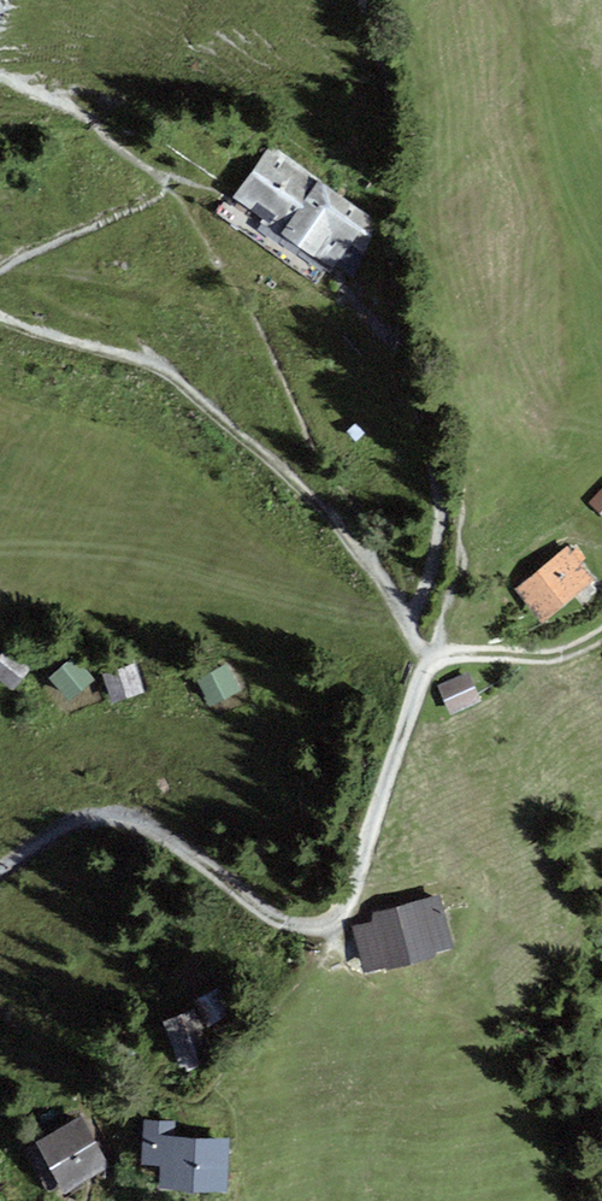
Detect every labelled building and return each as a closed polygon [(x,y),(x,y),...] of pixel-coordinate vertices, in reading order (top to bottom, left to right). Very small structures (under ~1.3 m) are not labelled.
[(383,223),(269,142),(229,199),(330,270),(350,242),(363,251),(383,223)] [(588,503),(601,516),(601,488),(588,503)] [(572,551),(567,546),(513,588),(540,622),(593,579),(581,564),(587,560),(577,547),(572,551)] [(0,656),(0,680),(13,691),(34,665),(9,645),(0,656)] [(75,656),(49,677),(69,701),(94,680),(75,656)] [(135,663),(102,674),(111,704),(145,693),(135,663)] [(227,663),(196,679),(210,707),(241,691),(227,663)] [(468,671),(437,685),(450,715),(481,701),(468,671)] [(350,926),(362,972),(434,954),(432,949),(451,945),(439,897),(374,913),(371,921),(350,926)] [(218,987),(197,998),(210,1023),(232,1011),(218,987)] [(192,1010),(162,1021),(179,1067),(209,1056),(192,1010)] [(80,1115),(35,1141),(66,1194),(111,1168),(80,1115)] [(226,1190),(229,1138),(175,1135),(175,1121),(143,1119),(141,1164),(159,1165),(158,1187),(226,1190)]
